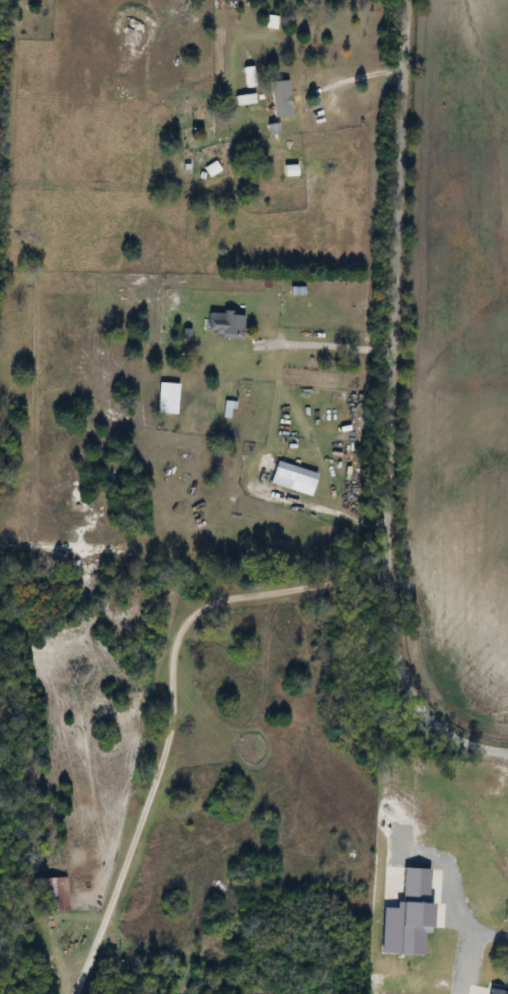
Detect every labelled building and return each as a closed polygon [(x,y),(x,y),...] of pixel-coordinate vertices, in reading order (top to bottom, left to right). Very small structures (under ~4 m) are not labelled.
[(264,29),(276,30),(277,17),(265,16),(264,29)] [(255,67),(242,68),(244,85),(257,84),(255,67)] [(233,97),(234,106),(254,104),(253,95),(233,97)] [(264,125),(264,134),(274,134),(274,121),(279,121),(279,115),(244,115),(244,125),(264,125)] [(203,169),(209,178),(220,172),(214,162),(203,169)] [(284,179),(297,178),(297,168),(284,168),(284,179)] [(205,312),(205,338),(239,338),(239,312),(205,312)] [(181,384),(161,383),(160,414),(181,415),(181,384)]
